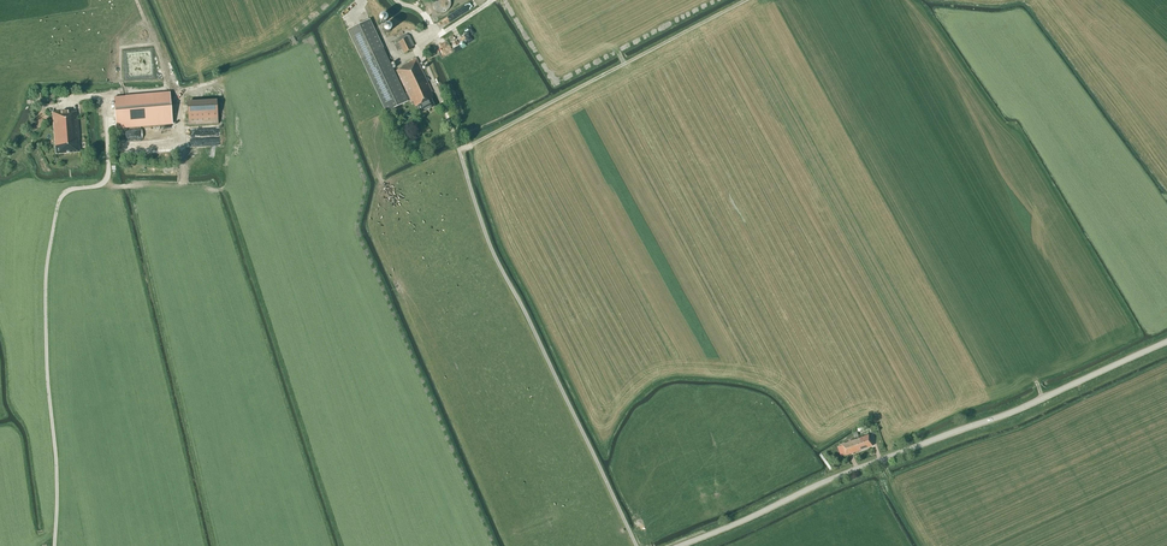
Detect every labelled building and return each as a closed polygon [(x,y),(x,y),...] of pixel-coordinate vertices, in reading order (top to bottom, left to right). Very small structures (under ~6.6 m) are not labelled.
[(432,4),(432,5),(432,6),(432,7),(433,7),(433,8),(434,9),(434,10),(435,11),(436,11),(436,12),(437,12),(438,13),(439,13),(440,13),(441,13),(442,13),(443,13),(444,13),(445,12),(446,12),(447,11),(448,10),(449,9),(449,8),(450,7),(450,6),(451,5),(451,4),(451,3),(450,2),(450,1),(450,0),(433,0),(432,1),(432,2),(432,3),(432,4)] [(386,21),(387,20),(387,18),(386,16),(385,15),(384,15),(382,15),(381,15),(379,16),(379,17),(378,19),(379,20),(379,22),(381,23),(382,23),(384,23),(385,22),(386,21)] [(405,94),(383,48),(370,19),(347,30),(360,59),(362,59),(386,112),(410,100),(411,103),(413,102),(415,107),(417,106),(420,114),(434,107),(431,100),(433,99),(431,94),(432,93),(417,60),(402,67),(402,68),(396,71),(407,93),(405,94)] [(391,30),(391,28),(391,27),(390,25),(389,24),(387,24),(385,24),(384,25),(383,27),(383,28),(383,30),(384,32),(386,33),(388,33),(390,32),(391,30)] [(397,39),(399,42),(399,43),(396,45),(399,51),(402,49),(404,53),(412,49),(411,47),(414,46),(409,36),(406,34),(397,39)] [(449,85),(441,61),(434,64),(438,75),(441,74),(446,86),(449,85)] [(170,93),(114,98),(117,128),(172,123),(170,93)] [(218,123),(217,103),(217,100),(187,102),(187,105),(188,125),(218,123)] [(56,154),(80,152),(79,140),(77,111),(71,112),(71,110),(56,112),(55,108),(48,108),(48,112),(51,112),(53,112),(56,154)] [(143,153),(143,144),(126,144),(126,153),(143,153)] [(873,446),(870,437),(871,437),(870,435),(869,435),(842,445),(846,456),(873,446)]
